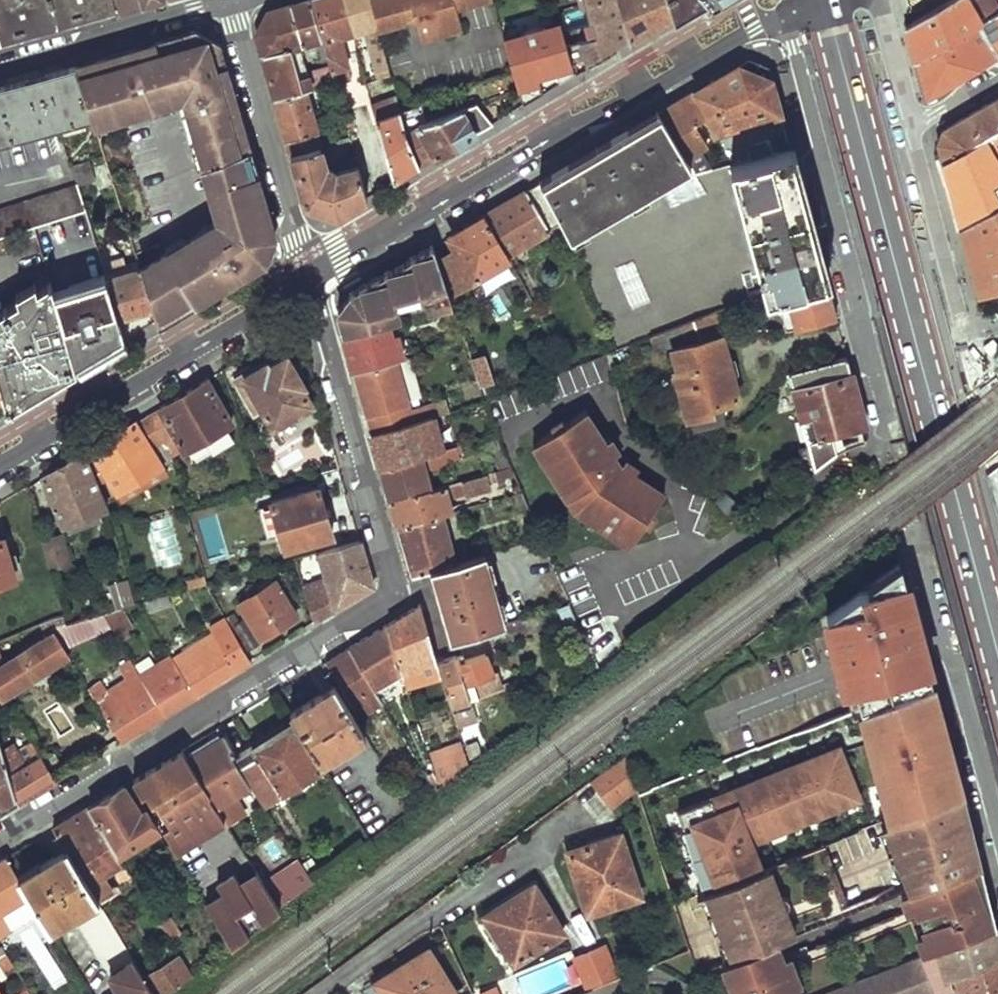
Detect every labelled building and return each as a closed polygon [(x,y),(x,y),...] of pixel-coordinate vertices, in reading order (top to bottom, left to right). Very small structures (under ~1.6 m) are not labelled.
[(113,13),(110,0),(0,0),(0,45),(113,13)] [(157,0),(110,0),(113,13),(157,0)] [(276,99),(302,92),(290,49),(301,46),(302,48),(322,42),(311,0),(307,0),(268,11),(257,34),(276,99)] [(322,42),(341,108),(348,106),(342,84),(351,82),(339,38),(355,33),(345,0),(311,0),(322,42)] [(355,33),(367,30),(379,71),(391,68),(380,26),(373,0),(345,0),(355,33)] [(380,26),(415,16),(435,10),(441,31),(461,26),(455,4),(470,0),(373,0),(380,26)] [(590,25),(585,26),(588,40),(564,46),(569,65),(571,65),(573,74),(630,40),(618,0),(584,0),(590,25)] [(630,40),(673,14),(668,0),(618,0),(630,40)] [(673,14),(696,0),(668,0),(673,14)] [(905,24),(915,60),(980,21),(968,0),(945,0),(905,24)] [(501,25),(504,37),(558,21),(555,9),(501,25)] [(435,10),(415,16),(420,37),(441,31),(435,10)] [(980,21),(997,52),(997,11),(980,21)] [(504,37),(517,87),(541,80),(539,73),(569,65),(564,46),(558,21),(504,37)] [(915,60),(925,98),(997,55),(997,52),(980,21),(915,60)] [(194,33),(153,45),(169,101),(183,97),(204,164),(220,220),(140,267),(153,307),(158,321),(277,250),(216,46),(194,33)] [(147,47),(75,67),(90,116),(93,122),(150,106),(138,67),(141,66),(140,60),(150,58),(147,47)] [(704,109),(734,162),(790,147),(778,103),(769,67),(749,57),(693,91),(704,109)] [(90,116),(75,67),(0,88),(0,142),(90,116)] [(276,99),(292,156),(322,147),(306,91),(302,92),(276,99)] [(690,165),(694,172),(711,167),(700,147),(704,145),(688,117),(704,109),(693,91),(659,111),(690,165)] [(150,106),(93,122),(94,128),(177,105),(195,167),(204,164),(183,97),(169,101),(150,106)] [(944,129),(937,144),(941,162),(986,137),(997,130),(997,98),(944,129)] [(372,110),(391,182),(418,166),(409,131),(401,102),(372,110)] [(409,131),(418,166),(475,133),(464,108),(409,131)] [(557,222),(615,351),(649,337),(696,318),(714,311),(764,292),(764,295),(773,293),(782,290),(826,278),(809,216),(790,147),(734,162),(711,167),(694,172),(703,188),(672,206),(658,182),(690,165),(659,111),(539,181),(557,222)] [(941,162),(951,198),(959,226),(997,203),(997,198),(988,181),(997,175),(997,158),(986,137),(941,162)] [(292,156),(306,206),(337,215),(366,198),(356,164),(337,171),(327,166),(322,147),(292,156)] [(658,182),(672,206),(703,188),(694,172),(690,165),(658,182)] [(539,181),(483,214),(506,256),(547,232),(547,229),(557,222),(539,181)] [(85,210),(77,183),(0,209),(0,239),(85,210)] [(959,227),(981,314),(997,304),(997,205),(959,227)] [(438,260),(449,293),(508,258),(506,256),(483,214),(453,232),(461,246),(438,260)] [(433,244),(378,276),(333,303),(342,333),(386,320),(451,300),(449,293),(438,260),(433,244)] [(119,255),(101,261),(106,276),(107,278),(140,267),(138,261),(122,266),(119,255)] [(107,278),(119,319),(153,307),(140,267),(107,278)] [(54,293),(79,368),(125,340),(119,319),(107,278),(106,276),(54,293)] [(782,290),(794,330),(837,318),(831,297),(826,278),(782,290)] [(4,397),(8,410),(79,368),(54,293),(50,280),(37,288),(17,299),(0,309),(0,382),(4,397)] [(15,292),(17,299),(37,288),(35,282),(15,292)] [(773,293),(783,330),(794,330),(782,290),(773,293)] [(690,419),(692,429),(724,420),(720,403),(737,397),(714,311),(696,318),(701,339),(702,343),(671,351),(677,373),(673,374),(686,420),(690,419)] [(436,324),(443,343),(463,337),(457,318),(436,324)] [(701,339),(696,318),(649,337),(654,353),(701,339)] [(342,333),(353,372),(404,356),(398,336),(392,338),(386,320),(342,333)] [(979,347),(954,353),(966,394),(988,377),(979,347)] [(353,372),(361,401),(416,383),(412,367),(426,362),(422,350),(404,356),(353,372)] [(478,381),(494,377),(485,350),(470,355),(478,381)] [(259,406),(268,423),(311,400),(286,355),(268,365),(267,361),(233,380),(249,411),(259,406)] [(787,372),(813,467),(837,449),(832,434),(866,425),(859,402),(847,356),(787,372)] [(361,401),(371,434),(410,422),(417,420),(410,400),(440,390),(441,392),(448,391),(443,374),(416,383),(361,401)] [(147,414),(163,447),(176,439),(183,451),(231,423),(207,379),(147,414)] [(555,432),(531,446),(563,499),(569,495),(573,502),(569,509),(626,548),(638,531),(647,519),(661,499),(631,477),(622,471),(617,467),(612,458),(603,443),(585,413),(567,425),(555,432)] [(91,447),(118,495),(164,468),(155,452),(163,447),(147,414),(91,447)] [(551,425),(555,432),(567,425),(562,418),(551,425)] [(371,434),(380,468),(447,448),(443,437),(418,445),(410,422),(371,434)] [(603,443),(612,458),(621,453),(611,439),(603,443)] [(891,444),(896,462),(908,453),(904,440),(891,444)] [(380,468),(390,500),(431,488),(425,470),(460,460),(458,452),(463,451),(461,443),(447,448),(380,468)] [(41,477),(63,529),(108,511),(83,452),(41,477)] [(626,465),(622,471),(631,477),(636,472),(626,465)] [(390,500),(397,527),(452,511),(448,496),(465,491),(466,493),(489,487),(484,471),(431,488),(390,500)] [(270,503),(286,558),(297,555),(295,547),(330,537),(317,490),(270,503)] [(569,495),(563,499),(568,507),(569,509),(573,502),(569,495)] [(397,527),(411,576),(435,569),(455,563),(444,523),(461,519),(458,509),(452,511),(397,527)] [(647,519),(638,531),(645,535),(653,523),(647,519)] [(38,540),(46,572),(70,566),(62,534),(38,540)] [(13,575),(1,539),(0,540),(0,579),(13,575)] [(302,590),(314,624),(371,588),(358,541),(317,553),(326,584),(302,590)] [(455,563),(435,569),(444,593),(440,594),(453,634),(456,633),(458,640),(506,623),(483,554),(455,563)] [(292,561),(295,569),(308,565),(306,557),(292,561)] [(900,560),(825,615),(850,709),(859,706),(931,678),(924,651),(901,657),(895,633),(908,629),(899,596),(907,594),(905,586),(907,586),(900,560)] [(110,586),(116,607),(135,603),(129,581),(110,586)] [(239,604),(260,639),(297,617),(276,582),(259,591),(256,586),(249,590),(252,596),(239,604)] [(924,651),(907,586),(905,586),(907,594),(899,596),(908,629),(895,633),(901,657),(924,651)] [(147,611),(169,605),(166,594),(144,600),(147,611)] [(583,633),(570,603),(559,607),(586,666),(596,661),(583,633)] [(388,624),(401,667),(436,656),(420,605),(388,624)] [(61,630),(63,639),(108,617),(107,609),(59,622),(61,630)] [(59,622),(57,614),(32,626),(42,642),(0,667),(0,699),(68,656),(63,639),(61,630),(59,622)] [(182,675),(196,695),(251,662),(224,619),(208,629),(212,636),(172,659),(182,675)] [(232,629),(246,652),(260,643),(246,620),(232,629)] [(348,649),(370,686),(403,671),(401,667),(388,624),(348,649)] [(321,665),(328,678),(333,676),(348,700),(359,694),(367,707),(379,700),(370,686),(348,649),(321,665)] [(457,656),(466,682),(495,671),(488,654),(467,661),(464,654),(457,656)] [(439,662),(453,706),(471,700),(466,682),(457,656),(448,659),(439,662)] [(137,676),(162,716),(179,706),(196,695),(182,675),(173,680),(160,660),(137,676)] [(87,689),(119,742),(141,728),(162,716),(137,676),(127,661),(118,667),(127,682),(106,695),(97,683),(87,689)] [(931,678),(859,706),(888,818),(960,789),(931,678)] [(289,713),(320,762),(364,736),(334,687),(289,713)] [(419,723),(408,689),(400,692),(406,714),(409,713),(413,725),(419,723)] [(236,758),(265,803),(320,769),(290,723),(236,758)] [(212,799),(216,805),(249,786),(232,760),(236,758),(224,735),(187,758),(212,799)] [(468,755),(469,758),(482,754),(478,740),(465,745),(468,755)] [(16,800),(3,753),(0,744),(0,810),(16,800)] [(718,793),(678,809),(684,831),(690,829),(695,840),(688,843),(693,859),(700,857),(704,869),(697,872),(704,891),(759,869),(753,855),(753,849),(749,840),(858,797),(839,746),(825,752),(828,761),(818,765),(814,756),(788,766),(792,775),(781,780),(777,770),(751,780),(755,789),(744,793),(741,784),(727,790),(729,794),(720,797),(718,793)] [(3,753),(16,800),(17,804),(38,791),(52,783),(37,761),(25,769),(12,747),(3,753)] [(212,799),(187,758),(182,750),(161,763),(132,780),(139,793),(143,790),(148,799),(151,798),(166,822),(160,826),(167,837),(166,838),(170,845),(219,815),(210,801),(212,799)] [(590,776),(610,804),(635,785),(624,751),(590,776)] [(825,752),(814,756),(818,765),(828,761),(825,752)] [(468,755),(436,766),(443,786),(472,765),(469,758),(468,755)] [(788,766),(777,770),(781,780),(792,775),(788,766)] [(751,780),(741,784),(744,793),(755,789),(751,780)] [(88,807),(116,854),(157,829),(145,809),(138,813),(122,786),(105,797),(88,807)] [(976,851),(960,789),(888,818),(886,819),(913,887),(979,861),(976,851)] [(69,819),(52,829),(64,850),(94,898),(95,901),(110,892),(88,856),(99,849),(103,857),(106,855),(109,858),(116,854),(88,807),(69,819)] [(219,815),(170,845),(174,851),(222,820),(219,815)] [(690,829),(684,831),(688,843),(695,840),(690,829)] [(619,833),(587,843),(589,849),(621,839),(619,833)] [(564,850),(583,913),(639,896),(621,839),(589,849),(587,843),(564,850)] [(852,911),(827,846),(771,868),(796,933),(852,911)] [(29,893),(49,924),(94,898),(64,850),(19,877),(29,893)] [(0,860),(0,911),(29,893),(19,877),(6,857),(0,860)] [(700,857),(693,859),(697,872),(704,869),(700,857)] [(918,935),(925,950),(996,922),(989,899),(979,861),(913,887),(901,892),(908,909),(918,905),(927,931),(918,935)] [(273,898),(280,909),(313,883),(299,862),(264,883),(273,898)] [(796,933),(771,868),(707,894),(731,959),(778,940),(796,933)] [(272,899),(252,869),(236,879),(230,870),(213,880),(219,890),(203,899),(230,945),(249,932),(247,930),(270,913),(271,915),(280,909),(273,898),(272,899)] [(501,943),(512,961),(561,932),(533,886),(490,911),(507,940),(501,943)] [(731,959),(707,894),(697,897),(721,963),(722,962),(731,959)] [(507,940),(490,911),(484,915),(501,943),(507,940)] [(160,924),(171,941),(181,935),(169,918),(160,924)] [(951,991),(948,982),(957,978),(997,960),(997,930),(996,922),(925,950),(817,993),(944,993),(951,991)] [(778,940),(731,959),(722,962),(735,993),(799,993),(796,987),(796,986),(784,957),(778,940)] [(621,975),(608,945),(576,959),(589,988),(621,975)] [(429,950),(376,981),(384,993),(455,993),(429,950)] [(142,976),(153,993),(167,993),(192,975),(181,957),(179,953),(142,976)] [(804,983),(792,954),(784,957),(796,986),(804,983)] [(131,959),(108,972),(118,988),(114,991),(116,993),(153,993),(142,976),(131,959)] [(957,978),(962,990),(963,993),(997,993),(997,960),(957,978)] [(957,978),(948,982),(951,991),(952,993),(962,990),(957,978)]
